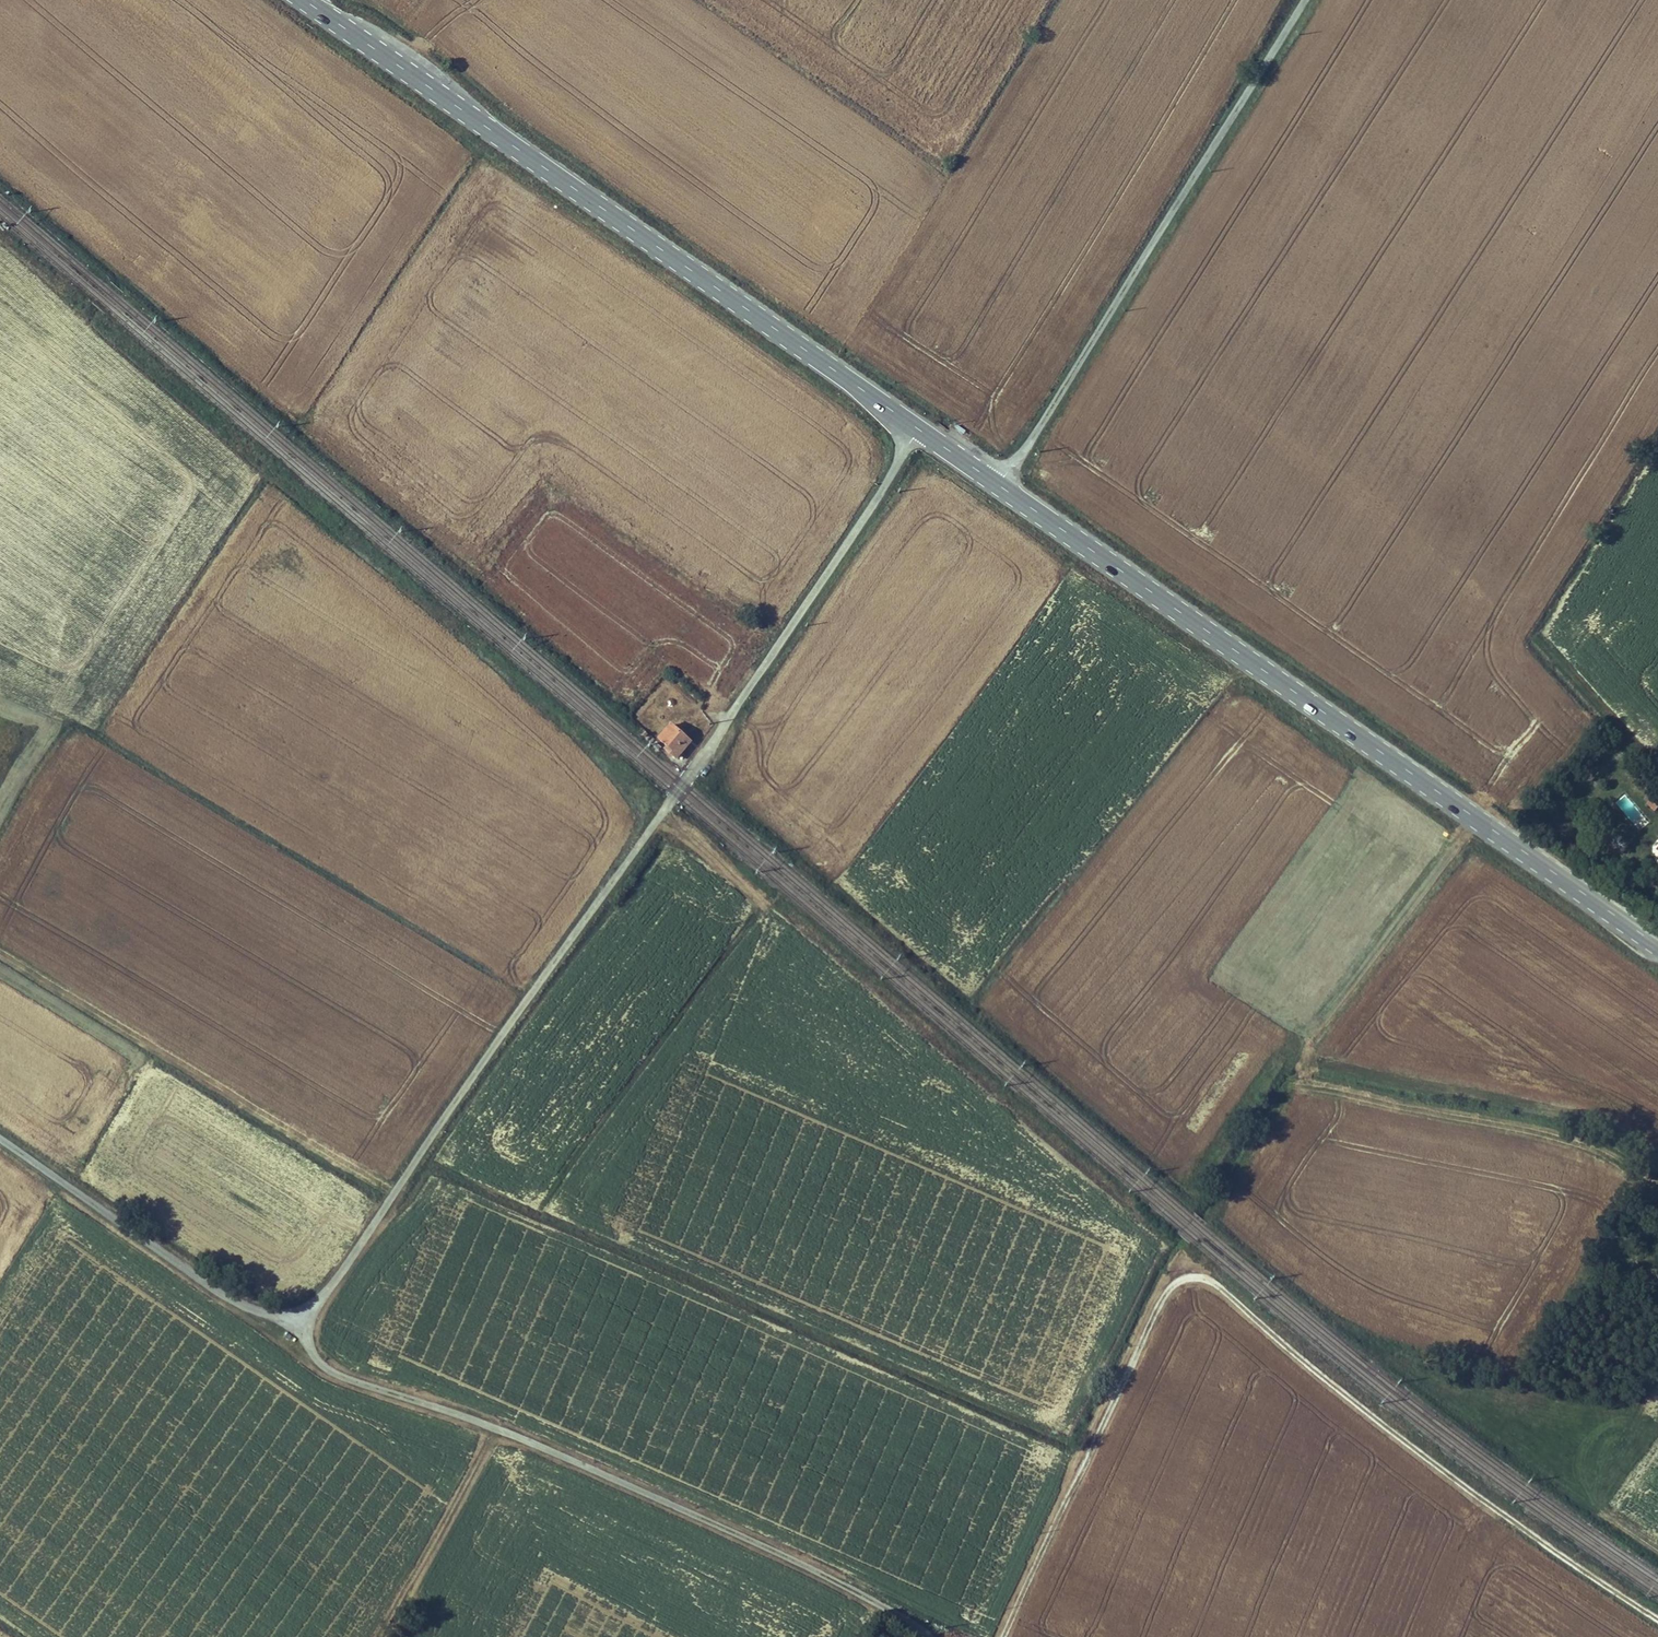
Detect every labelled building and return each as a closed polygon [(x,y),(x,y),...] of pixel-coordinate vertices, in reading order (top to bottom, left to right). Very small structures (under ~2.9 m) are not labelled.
[(668,716),(658,728),(656,731),(666,740),(663,744),(674,754),(679,748),(690,735),(668,716)] [(1656,784),(1644,799),(1653,807),(1657,800),(1657,786),(1656,784)] [(1631,822),(1640,815),(1625,795),(1616,802),(1631,822)]
